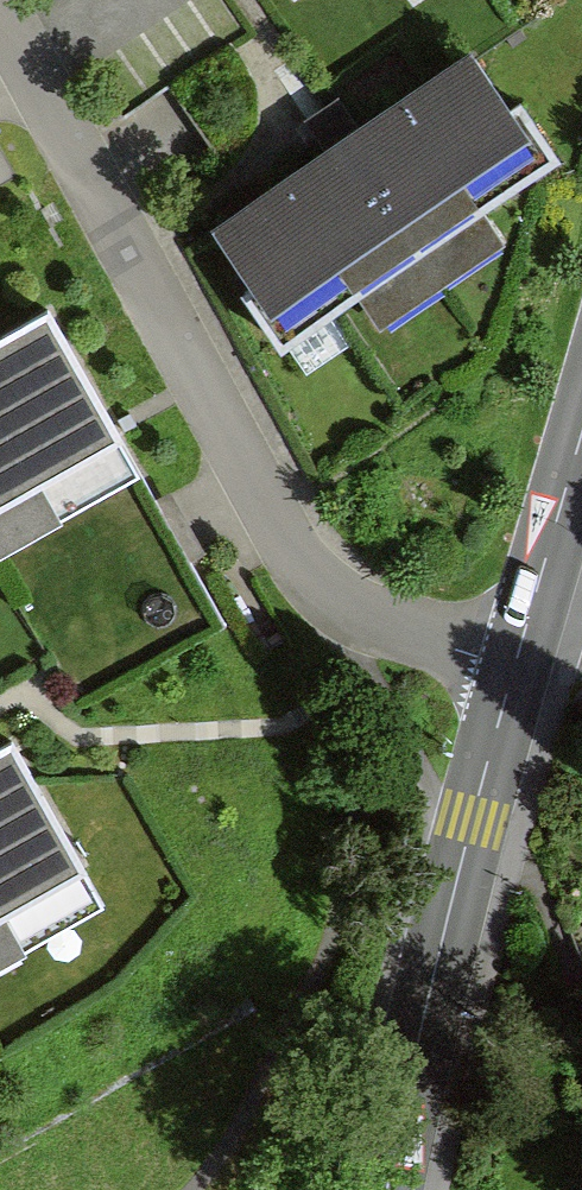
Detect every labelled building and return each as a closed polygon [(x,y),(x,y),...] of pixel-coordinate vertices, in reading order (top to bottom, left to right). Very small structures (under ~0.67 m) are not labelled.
[(480,59),(226,230),(298,335),(551,164),(480,59)] [(0,333),(0,546),(142,463),(49,304),(0,333)] [(0,743),(0,954),(101,896),(10,737),(0,743)]
